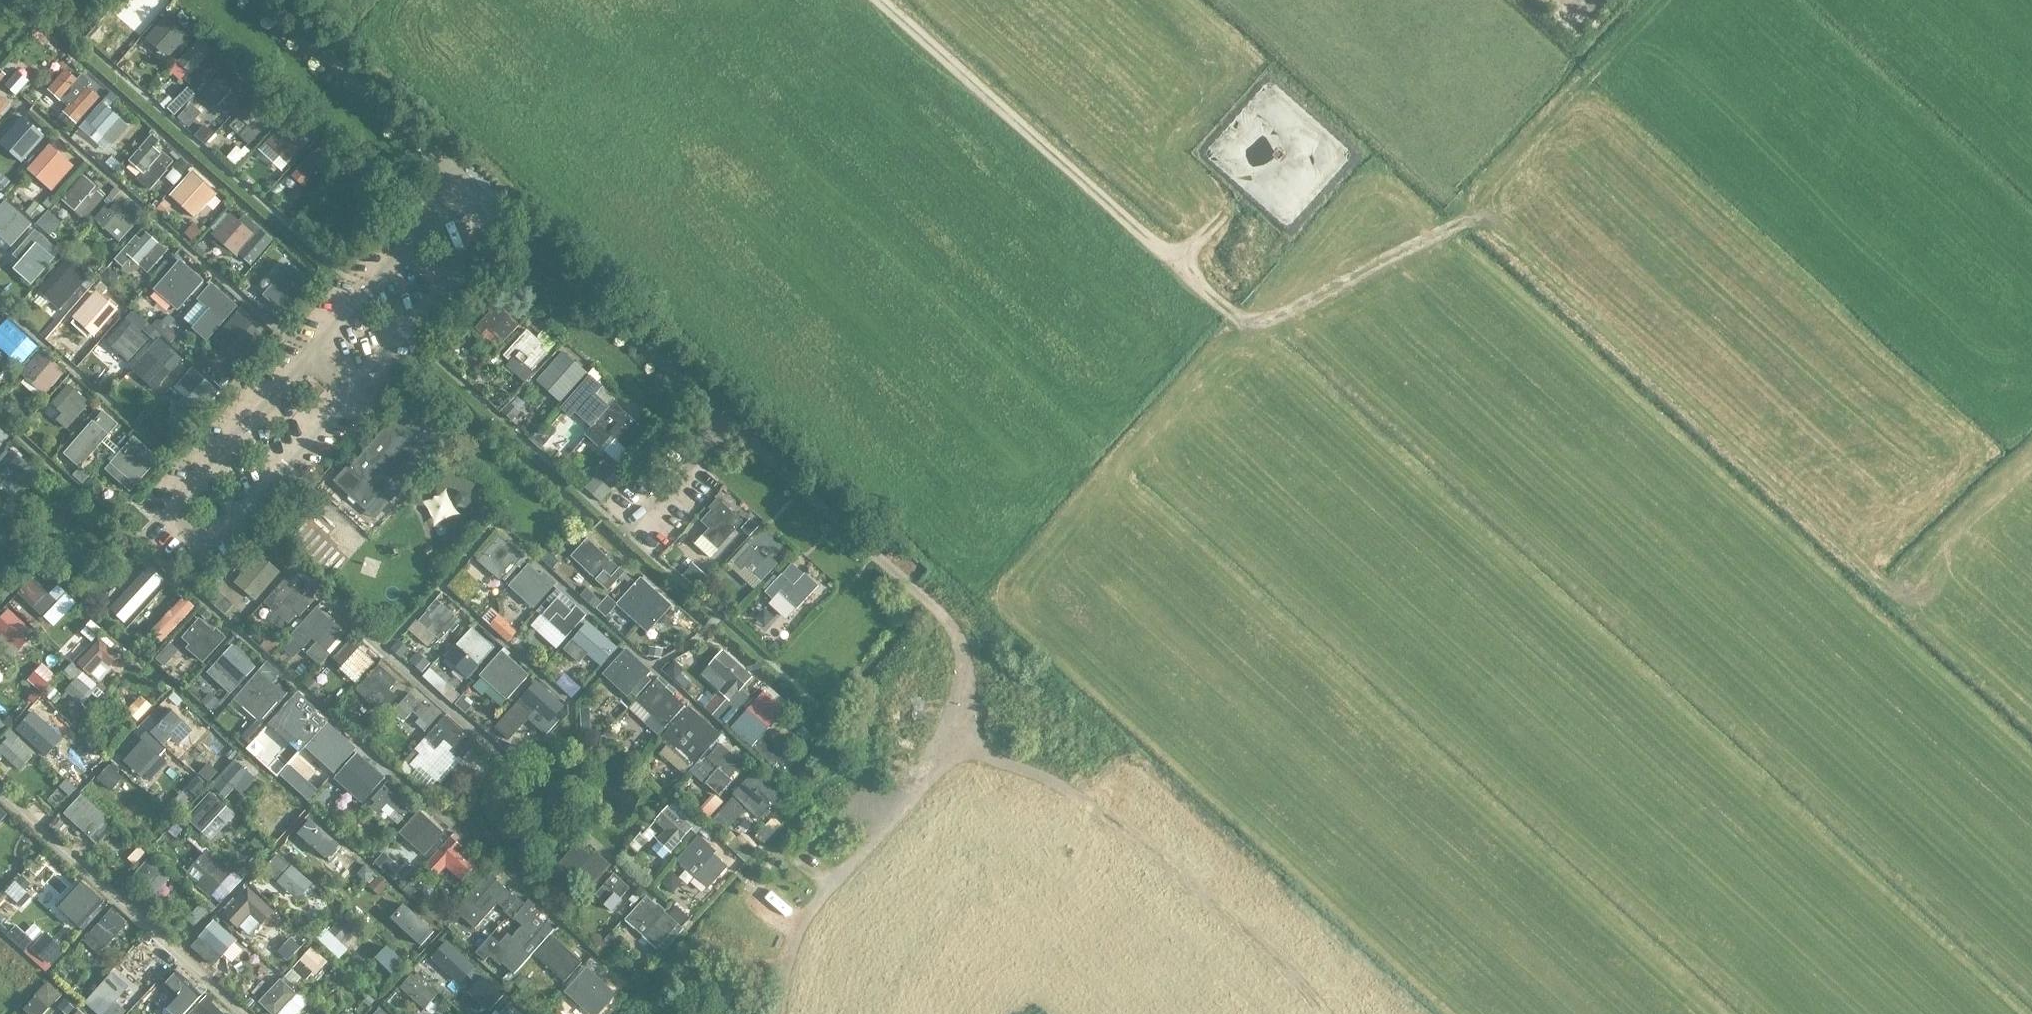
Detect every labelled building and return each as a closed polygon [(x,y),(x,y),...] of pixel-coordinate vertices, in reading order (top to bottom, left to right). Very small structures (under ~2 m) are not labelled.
[(145,0),(128,0),(114,15),(137,35),(151,19),(142,11),(149,3),(145,0)] [(171,0),(153,0),(163,9),(171,0)] [(178,29),(166,19),(150,36),(161,47),(156,52),(166,60),(181,44),(173,36),(178,29)] [(222,59),(200,39),(179,63),(191,73),(186,79),(195,87),(222,59)] [(20,68),(7,82),(17,93),(31,79),(20,68)] [(78,80),(67,70),(50,89),(70,107),(64,114),(76,125),(100,99),(88,87),(92,83),(83,75),(78,80)] [(238,82),(226,71),(204,95),(224,114),(240,97),(232,89),(238,82)] [(12,103),(0,91),(0,115),(12,103)] [(267,109),(255,98),(238,116),(249,127),(240,137),(249,145),(273,120),(264,112),(267,109)] [(129,126),(103,103),(80,128),(106,152),(129,126)] [(34,131),(22,120),(5,138),(18,150),(34,131)] [(285,122),(265,145),(288,165),(308,142),(285,122)] [(161,142),(152,135),(128,162),(142,174),(139,177),(151,189),(172,165),(156,150),(161,142)] [(228,156),(237,163),(248,150),(240,142),(228,156)] [(74,166),(50,145),(28,171),(52,192),(74,166)] [(321,156),(315,151),(298,170),(309,180),(303,186),(312,194),(341,162),(328,149),(321,156)] [(172,192),(191,162),(179,155),(161,185),(172,192)] [(217,194),(193,172),(170,198),(195,219),(217,194)] [(107,195),(83,175),(62,199),(85,220),(107,195)] [(349,182),(332,201),(344,211),(339,217),(348,225),(364,206),(356,199),(361,193),(349,182)] [(105,207),(94,218),(120,241),(137,222),(116,203),(109,211),(105,207)] [(14,219),(0,206),(0,235),(14,219)] [(50,208),(38,222),(51,234),(63,220),(50,208)] [(230,213),(211,234),(238,258),(256,237),(230,213)] [(140,239),(136,235),(114,260),(123,267),(131,258),(148,273),(167,250),(147,232),(140,239)] [(45,246),(33,235),(26,243),(23,241),(18,248),(20,250),(9,262),(22,274),(24,271),(33,278),(55,252),(46,244),(45,246)] [(269,250),(236,285),(252,299),(268,283),(276,290),(297,267),(288,259),(283,263),(269,250)] [(68,257),(37,292),(59,312),(91,276),(68,257)] [(204,282),(180,260),(153,290),(178,312),(204,282)] [(222,299),(210,288),(202,296),(199,293),(194,300),(197,302),(185,315),(197,326),(201,321),(211,330),(227,311),(219,303),(222,299)] [(106,301),(96,292),(79,310),(90,320),(86,325),(95,334),(117,308),(108,299),(106,301)] [(497,304),(475,328),(483,335),(488,329),(503,343),(520,325),(497,304)] [(253,327),(241,315),(224,334),(237,345),(232,351),(241,359),(256,341),(248,333),(253,327)] [(126,320),(105,343),(129,363),(149,340),(126,320)] [(7,328),(0,336),(0,355),(11,364),(27,347),(7,328)] [(545,346),(528,330),(504,355),(513,364),(518,359),(532,371),(548,354),(543,349),(545,346)] [(173,371),(150,350),(132,370),(155,391),(173,371)] [(65,373),(41,351),(20,374),(45,396),(65,373)] [(578,380),(555,359),(533,382),(556,404),(578,380)] [(210,395),(189,376),(168,399),(189,419),(210,395)] [(90,403),(69,384),(52,403),(64,414),(60,420),(68,427),(90,403)] [(580,391),(563,409),(571,416),(574,412),(592,426),(609,407),(599,397),(594,403),(580,391)] [(409,402),(350,469),(379,494),(438,428),(409,402)] [(615,404),(586,436),(603,452),(615,440),(632,454),(649,434),(615,404)] [(110,437),(93,422),(64,455),(81,470),(110,437)] [(0,428),(0,448),(10,437),(0,428)] [(160,461),(135,438),(110,465),(136,488),(160,461)] [(13,450),(0,466),(0,472),(7,479),(0,486),(9,495),(27,476),(24,473),(30,466),(13,450)] [(426,498),(434,521),(457,513),(449,490),(426,498)] [(709,529),(696,544),(711,557),(743,521),(722,502),(702,522),(709,529)] [(523,557),(499,535),(478,558),(501,580),(523,557)] [(626,573),(588,538),(571,556),(610,591),(626,573)] [(752,546),(735,563),(744,572),(748,569),(762,582),(778,564),(770,555),(765,559),(752,546)] [(281,573),(259,553),(233,582),(256,601),(281,573)] [(554,589),(526,563),(507,584),(535,609),(554,589)] [(139,578),(130,570),(116,587),(125,595),(131,589),(143,601),(160,582),(146,569),(139,578)] [(775,575),(762,588),(773,599),(781,590),(788,597),(787,598),(798,609),(819,586),(805,573),(794,585),(782,573),(778,578),(775,575)] [(292,579),(288,576),(264,603),(289,624),(297,614),(300,617),(315,599),(307,591),(303,596),(289,583),(292,579)] [(672,606),(640,577),(616,604),(608,596),(596,609),(606,618),(617,607),(648,634),(672,606)] [(36,581),(22,596),(45,618),(58,602),(36,581)] [(161,583),(143,601),(158,615),(176,596),(161,583)] [(185,593),(150,629),(162,641),(197,604),(185,593)] [(572,610),(558,597),(542,615),(567,637),(587,614),(576,605),(572,610)] [(460,620),(437,600),(411,630),(426,644),(434,637),(441,642),(460,620)] [(343,633),(320,611),(303,629),(328,651),(343,633)] [(0,619),(0,635),(19,652),(33,636),(7,612),(0,619)] [(503,612),(493,620),(507,639),(518,631),(503,612)] [(214,631),(200,619),(181,639),(189,646),(186,649),(203,665),(227,639),(216,629),(214,631)] [(602,637),(586,622),(569,640),(599,666),(619,643),(607,632),(602,637)] [(472,628),(455,647),(478,668),(495,648),(472,628)] [(351,639),(335,657),(344,665),(339,670),(355,683),(377,662),(351,639)] [(158,652),(164,661),(181,651),(174,641),(158,652)] [(254,668),(232,647),(215,665),(237,687),(254,668)] [(652,673),(626,649),(602,676),(628,699),(632,695),(637,699),(653,682),(648,677),(652,673)] [(427,669),(432,657),(417,650),(411,662),(427,669)] [(754,678),(722,650),(707,667),(725,683),(717,692),(731,704),(754,678)] [(530,676),(502,651),(471,686),(479,694),(482,690),(500,706),(530,676)] [(100,657),(83,672),(98,685),(111,666),(100,657)] [(42,662),(33,678),(45,685),(54,670),(42,662)] [(398,681),(380,664),(356,689),(383,711),(397,697),(390,690),(398,681)] [(456,698),(462,690),(431,667),(425,675),(456,698)] [(83,672),(66,691),(82,705),(98,685),(83,672)] [(277,688),(259,672),(243,690),(254,700),(262,691),(269,698),(265,703),(274,711),(288,694),(280,685),(277,688)] [(689,709),(657,679),(637,701),(669,731),(689,709)] [(549,699),(535,686),(528,693),(524,690),(518,697),(521,700),(518,704),(526,711),(534,703),(550,716),(560,705),(551,697),(549,699)] [(786,711),(763,691),(732,727),(759,751),(769,740),(764,735),(786,711)] [(429,709),(410,692),(394,711),(405,720),(413,712),(420,718),(416,723),(425,732),(442,713),(433,704),(429,709)] [(315,711),(299,697),(276,724),(304,749),(325,727),(311,713),(315,711)] [(42,704),(29,717),(51,738),(63,726),(42,704)] [(719,732),(692,707),(661,739),(672,749),(677,743),(696,760),(719,732)] [(169,709),(148,731),(162,744),(170,736),(181,746),(194,733),(169,709)] [(473,740),(446,715),(426,737),(436,749),(441,744),(457,758),(473,740)] [(325,727),(304,749),(333,774),(356,748),(328,723),(325,727)] [(0,748),(0,751),(14,764),(30,747),(13,733),(0,748)] [(747,761),(725,737),(703,762),(700,759),(689,770),(720,799),(734,783),(730,780),(747,761)] [(137,744),(122,760),(136,772),(149,756),(137,744)] [(377,766),(359,750),(329,784),(329,787),(339,796),(342,795),(348,789),(348,786),(356,776),(363,782),(354,793),(363,803),(386,778),(374,768),(377,766)] [(197,792),(218,769),(210,761),(188,785),(197,792)] [(239,763),(225,778),(235,787),(249,772),(239,763)] [(110,764),(98,778),(121,799),(133,786),(110,764)] [(770,789),(753,773),(733,794),(760,819),(783,794),(774,785),(770,789)] [(385,792),(382,788),(368,804),(379,813),(387,804),(403,819),(412,810),(388,788),(385,792)] [(209,793),(187,818),(203,833),(222,812),(214,804),(217,800),(209,793)] [(80,797),(65,815),(91,840),(106,825),(80,797)] [(9,811),(0,803),(0,821),(9,811)] [(693,830),(666,806),(639,837),(666,861),(693,830)] [(448,838),(420,812),(400,834),(428,860),(448,838)] [(306,823),(292,837),(308,852),(327,832),(317,823),(311,828),(306,823)] [(718,852),(700,836),(678,860),(688,870),(694,864),(701,871),(696,877),(708,888),(727,866),(715,855),(718,852)] [(466,858),(447,841),(429,861),(440,872),(447,865),(463,879),(479,862),(470,854),(466,858)] [(593,857),(578,843),(559,864),(591,892),(613,866),(598,853),(593,857)] [(205,877),(196,887),(210,899),(232,874),(206,851),(193,866),(205,877)] [(150,856),(135,874),(157,894),(172,877),(150,856)] [(277,856),(265,870),(300,901),(314,885),(292,866),(291,867),(277,856)] [(673,868),(663,879),(675,890),(685,879),(673,868)] [(628,889),(614,875),(597,894),(605,901),(613,892),(620,898),(628,889)] [(16,879),(7,889),(24,904),(33,894),(16,879)] [(368,880),(354,894),(378,915),(390,901),(368,880)] [(524,905),(497,880),(475,903),(488,915),(498,903),(513,917),(524,905)] [(103,903),(88,888),(64,915),(79,929),(103,903)] [(248,888),(223,915),(239,929),(252,915),(262,925),(274,913),(248,888)] [(679,926),(647,897),(626,919),(657,950),(679,926)] [(423,944),(436,930),(406,901),(392,915),(423,944)] [(546,924),(524,905),(513,917),(523,926),(513,938),(525,948),(546,924)] [(126,926),(111,910),(89,934),(105,949),(126,926)] [(344,916),(329,932),(342,944),(357,928),(344,916)] [(215,920),(200,937),(214,950),(228,933),(215,920)] [(41,926),(22,948),(47,969),(66,947),(41,926)] [(280,950),(290,959),(303,944),(293,935),(280,950)] [(581,963),(553,936),(536,954),(565,980),(581,963)] [(444,939),(427,956),(459,986),(475,969),(444,939)] [(159,955),(144,941),(117,972),(132,985),(159,955)] [(394,972),(406,960),(389,943),(377,954),(394,972)] [(313,947),(294,968),(307,979),(314,971),(317,974),(328,961),(313,947)] [(588,968),(567,992),(591,1013),(598,1013),(616,994),(588,968)] [(162,987),(175,1000),(165,1010),(169,1013),(177,1013),(199,990),(178,970),(162,987)] [(413,973),(401,987),(425,1009),(439,993),(426,981),(428,981),(419,974),(413,973)] [(272,1013),(279,1013),(297,994),(281,978),(270,990),(273,993),(263,1005),(272,1013)] [(63,994),(49,981),(35,995),(50,1009),(63,994)] [(209,995),(191,1013),(225,1013),(213,1003),(215,1001),(209,995)]
